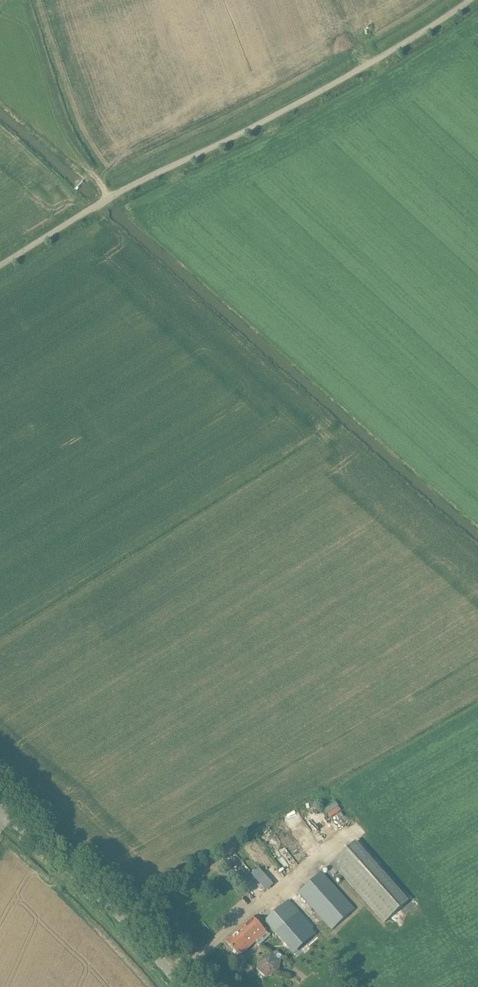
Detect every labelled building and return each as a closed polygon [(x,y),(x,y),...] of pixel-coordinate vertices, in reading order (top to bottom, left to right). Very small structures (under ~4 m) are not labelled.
[(326,813),(337,808),(335,803),(324,808),(326,813)] [(409,901),(356,842),(326,868),(334,877),(339,873),(384,923),(409,901)] [(264,888),(270,882),(257,868),(251,874),(264,888)] [(333,930),(336,927),(341,923),(347,917),(351,913),(355,909),(322,871),(299,892),(333,930)] [(312,930),(288,902),(265,922),(290,950),(312,930)] [(267,932),(253,917),(225,942),(240,957),(267,932)] [(260,958),(257,970),(266,978),(278,974),(280,962),(284,958),(280,955),(276,959),(271,954),(260,958)]
